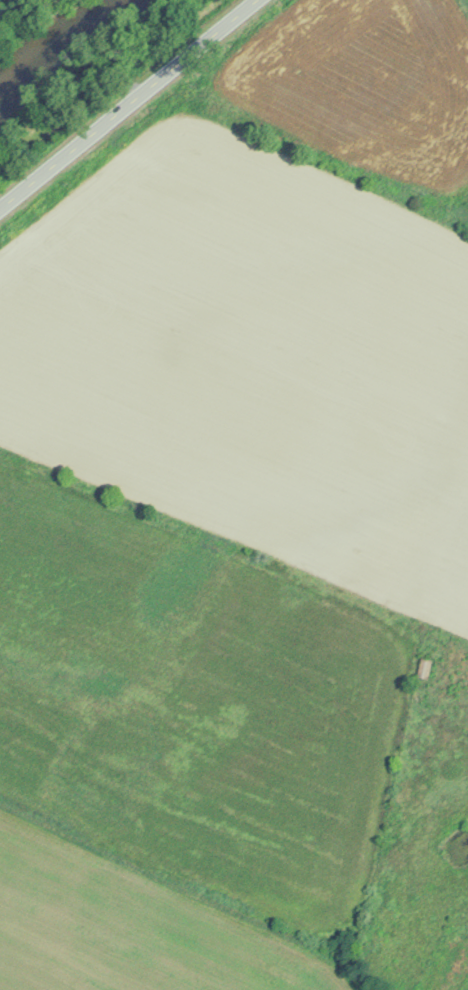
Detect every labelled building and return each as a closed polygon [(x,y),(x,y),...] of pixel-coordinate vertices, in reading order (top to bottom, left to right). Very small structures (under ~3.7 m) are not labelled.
[(430,658),(420,655),(415,674),(425,677),(430,658)]
